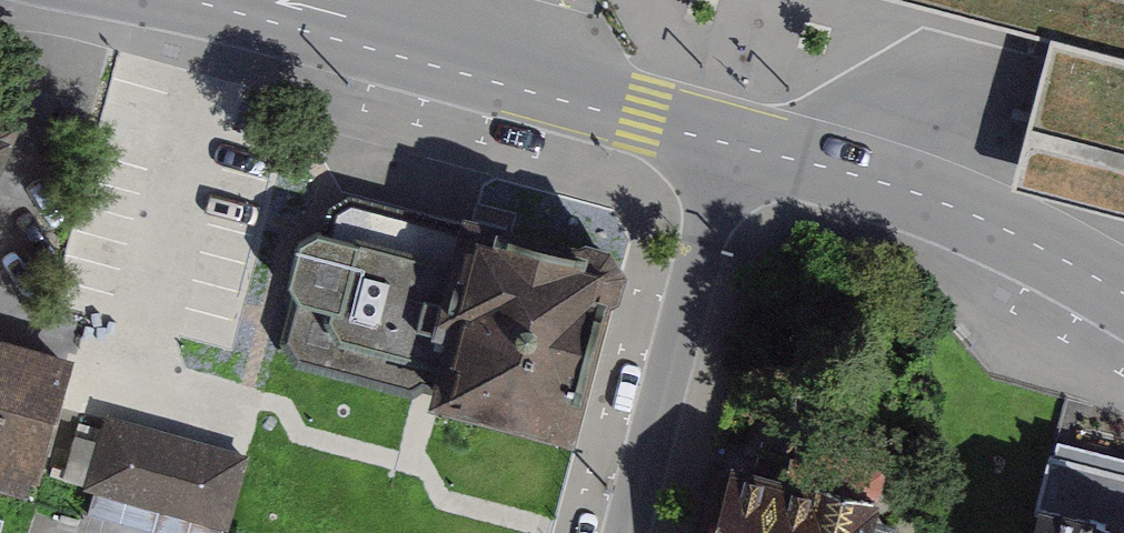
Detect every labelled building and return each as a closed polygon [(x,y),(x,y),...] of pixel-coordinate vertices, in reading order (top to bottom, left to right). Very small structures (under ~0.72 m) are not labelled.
[(971,24),(1123,64),(1123,0),(880,0),(971,24)] [(1123,214),(1123,64),(1052,45),(1015,186),(1123,214)] [(0,124),(0,226),(38,142),(0,124)] [(304,247),(281,335),(295,362),(429,401),(426,413),(575,448),(618,271),(606,251),(469,209),(464,221),(367,195),(345,210),(334,236),(317,236),(304,247)] [(0,335),(0,465),(59,481),(93,361),(0,335)] [(246,448),(121,415),(101,491),(226,524),(246,448)] [(1054,444),(1032,532),(1123,532),(1123,461),(1054,444)] [(730,473),(713,532),(878,532),(883,514),(730,473)] [(19,525),(0,518),(0,532),(16,532),(19,525)]
